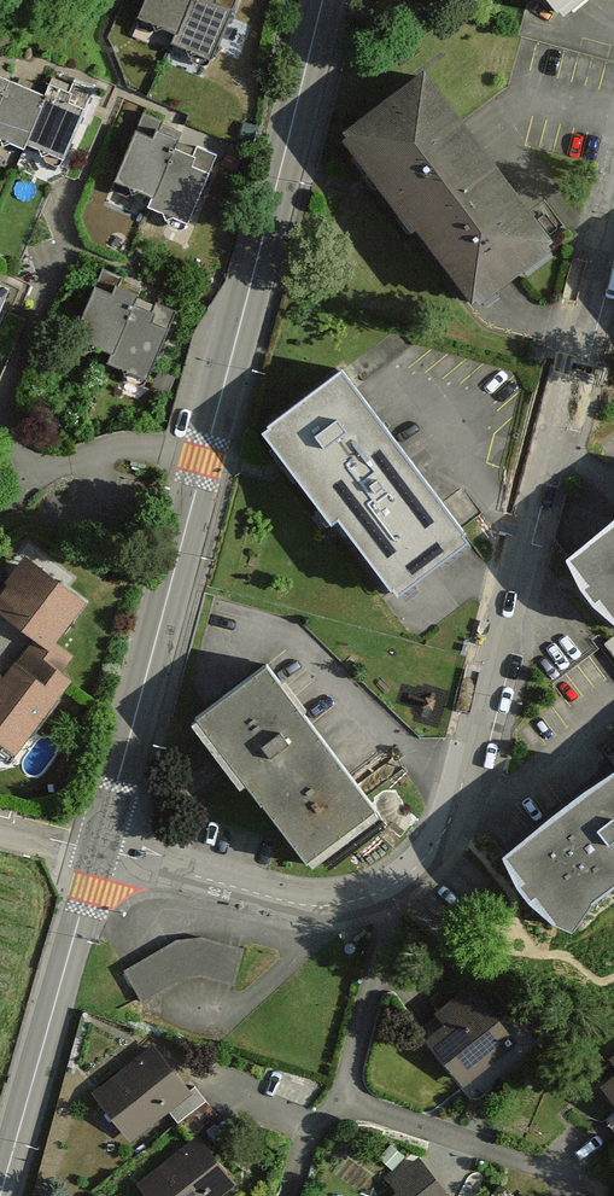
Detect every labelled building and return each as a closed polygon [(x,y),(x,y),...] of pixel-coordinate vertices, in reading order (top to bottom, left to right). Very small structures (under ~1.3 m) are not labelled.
[(245,0),(149,0),(134,33),(215,70),(246,0),(245,0)] [(559,15),(578,0),(547,0),(559,15)] [(0,72),(0,144),(55,167),(81,106),(0,72)] [(427,97),(350,160),(477,316),(555,253),(427,97)] [(145,127),(114,197),(188,229),(219,159),(145,127)] [(104,287),(73,354),(147,388),(178,321),(104,287)] [(348,389),(275,443),(394,602),(467,548),(348,389)] [(566,548),(613,613),(613,512),(566,548)] [(0,603),(0,614),(31,642),(66,677),(80,660),(65,647),(91,608),(32,556),(0,603)] [(0,687),(0,745),(20,763),(75,685),(66,677),(31,642),(0,687)] [(272,683),(200,738),(304,875),(377,820),(272,683)] [(499,846),(557,924),(613,881),(613,762),(613,761),(499,846)] [(182,934),(132,973),(159,1014),(193,983),(243,993),(246,952),(182,934)] [(466,980),(414,1021),(461,1081),(513,1040),(466,980)] [(162,1044),(95,1092),(132,1142),(198,1094),(162,1044)] [(586,1072),(613,1104),(613,1048),(586,1072)] [(136,1185),(144,1195),(239,1195),(241,1195),(204,1140),(136,1185)] [(419,1158),(366,1195),(446,1195),(419,1158)]
